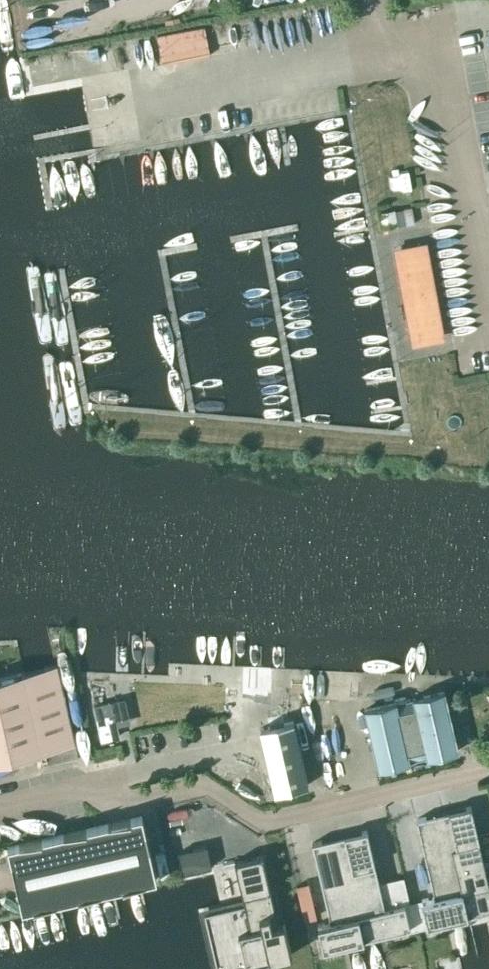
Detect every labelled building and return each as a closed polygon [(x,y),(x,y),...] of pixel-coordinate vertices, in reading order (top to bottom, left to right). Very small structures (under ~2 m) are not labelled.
[(434,306),(431,307),(419,242),(401,246),(413,310),(409,311),(413,328),(437,323),(434,306)] [(75,744),(56,664),(0,677),(0,761),(75,744)] [(364,709),(378,768),(457,750),(444,690),(364,709)] [(288,704),(288,691),(265,691),(265,704),(288,704)] [(117,700),(94,705),(99,729),(123,723),(117,700)] [(293,721),(260,728),(274,792),(308,784),(293,721)] [(147,729),(150,745),(161,742),(158,726),(147,729)] [(470,806),(443,812),(467,913),(488,908),(488,853),(482,854),(470,806)] [(427,923),(467,913),(443,812),(416,818),(434,896),(421,899),(427,923)] [(141,816),(7,846),(22,908),(155,878),(141,816)] [(384,908),(366,830),(339,836),(362,938),(409,927),(404,903),(384,908)] [(322,947),(362,938),(339,836),(312,842),(330,920),(317,923),(322,947)] [(177,851),(182,872),(211,866),(206,844),(177,851)] [(262,854),(234,860),(244,903),(204,913),(217,968),(226,968),(291,954),(284,921),(278,923),(262,854)] [(363,968),(380,968),(376,937),(359,939),(363,968)]
